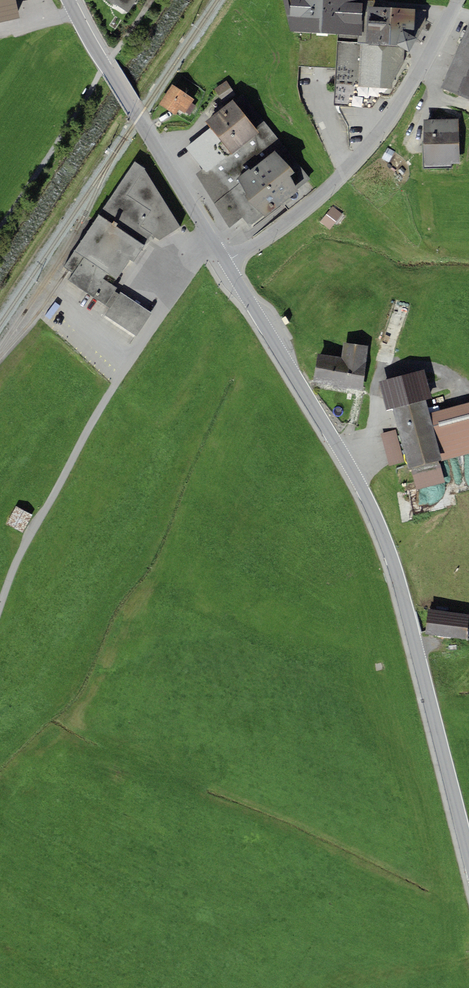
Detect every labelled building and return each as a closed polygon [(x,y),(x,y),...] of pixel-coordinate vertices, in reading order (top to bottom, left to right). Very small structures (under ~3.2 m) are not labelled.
[(20,18),(16,0),(0,0),(0,23),(20,18)] [(136,0),(108,0),(128,13),(136,0)] [(283,2),(291,32),(338,34),(335,105),(372,107),(380,96),(386,89),(392,89),(392,83),(405,61),(404,49),(398,45),(356,43),(357,35),(362,36),(363,0),(283,0),(283,2)] [(374,7),(375,0),(363,0),(362,36),(357,35),(356,43),(398,45),(404,49),(408,52),(417,39),(403,30),(404,29),(414,30),(415,9),(374,7)] [(440,88),(468,100),(468,22),(440,88)] [(214,91),(224,101),(235,92),(225,81),(214,91)] [(173,84),(159,104),(175,115),(179,110),(184,113),(186,111),(192,103),(194,99),(173,84)] [(256,128),(233,100),(205,122),(211,128),(231,154),(259,132),(256,128)] [(192,103),(186,111),(191,115),(197,106),(192,103)] [(458,119),(424,120),(425,168),(453,168),(453,164),(459,164),(458,119)] [(310,179),(264,121),(256,128),(259,132),(231,154),(206,173),(203,169),(196,174),(229,229),(242,218),(251,228),(310,179)] [(206,173),(231,154),(211,128),(186,147),(203,169),(206,173)] [(145,168),(135,161),(99,215),(145,247),(151,235),(159,240),(181,226),(145,168)] [(344,215),(335,208),(322,224),(331,231),(344,215)] [(145,247),(99,215),(63,267),(73,273),(68,280),(105,305),(114,291),(117,288),(113,285),(130,260),(134,263),(145,247)] [(119,294),(114,291),(105,305),(109,308),(105,315),(136,336),(152,313),(121,292),(119,294)] [(318,353),(313,382),(363,391),(368,346),(344,343),(341,357),(318,353)] [(423,370),(379,381),(386,410),(392,409),(426,400),(431,399),(423,370)] [(426,400),(392,409),(408,469),(411,468),(439,461),(441,460),(429,413),(426,400)] [(441,460),(468,453),(468,402),(429,413),(441,460)] [(404,462),(396,430),(380,433),(389,466),(404,462)] [(439,461),(411,468),(417,489),(445,482),(439,461)] [(32,515),(16,506),(6,524),(23,533),(32,515)] [(430,611),(428,634),(467,638),(468,623),(468,615),(430,611)]
